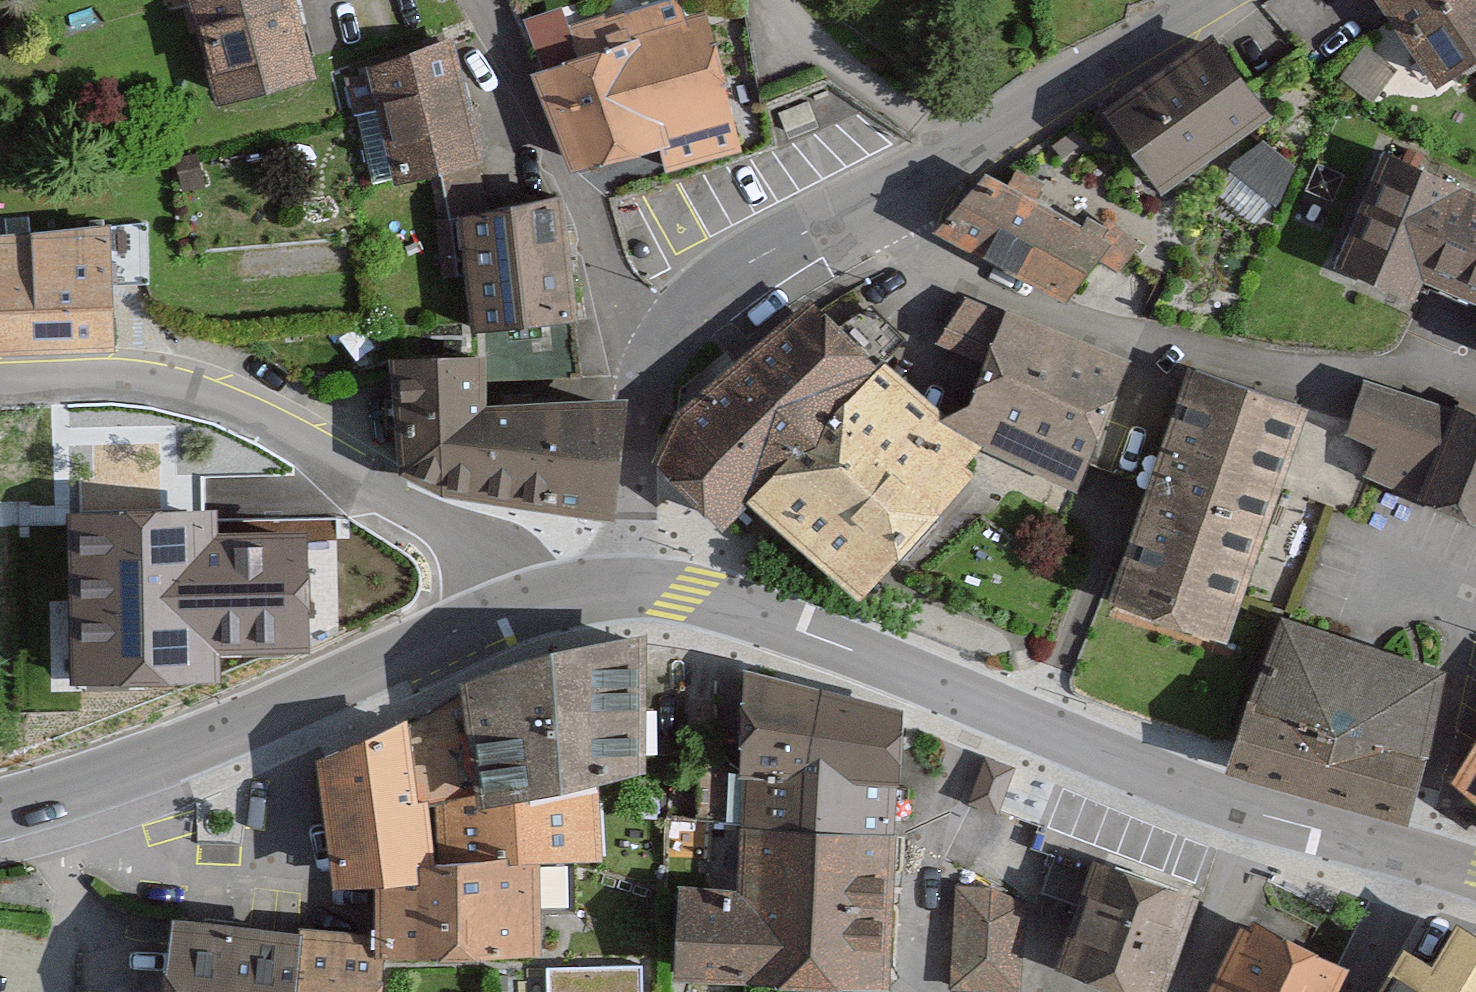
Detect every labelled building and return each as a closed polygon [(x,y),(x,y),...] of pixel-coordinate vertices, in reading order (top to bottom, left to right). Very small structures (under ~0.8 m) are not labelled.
[(186,102),(289,79),(271,0),(163,0),(186,102)] [(1407,88),(1475,40),(1475,0),(1345,0),(1407,88)] [(676,17),(503,74),(537,173),(637,140),(647,172),(720,147),(676,17)] [(1195,36),(1078,115),(1130,192),(1247,113),(1195,36)] [(432,45),(336,65),(361,185),(457,165),(432,45)] [(1356,148),(1305,274),(1383,306),(1393,283),(1459,310),(1447,341),(1475,353),(1475,221),(1430,203),(1439,181),(1356,148)] [(1082,243),(961,169),(922,233),(1043,306),(1082,243)] [(555,198),(426,211),(439,336),(568,323),(555,198)] [(0,237),(0,353),(115,352),(108,224),(0,237)] [(810,308),(685,412),(668,454),(731,519),(749,502),(860,590),(969,455),(810,308)] [(1127,369),(981,308),(934,421),(1080,482),(1127,369)] [(473,362),(397,362),(405,470),(454,493),(605,514),(621,404),(485,415),(473,362)] [(1287,402),(1185,365),(1097,607),(1200,644),(1287,402)] [(1352,377),(1328,434),(1358,446),(1345,475),(1463,525),(1475,494),(1475,430),(1352,377)] [(214,512),(66,515),(69,687),(221,684),(220,655),(309,653),(306,536),(214,538),(214,512)] [(1446,680),(1273,623),(1230,753),(1403,810),(1446,680)] [(406,722),(319,759),(335,886),(377,885),(383,942),(538,952),(538,863),(600,857),(602,784),(644,771),(642,655),(464,691),(474,793),(434,805),(411,799),(406,722)] [(890,712),(716,677),(699,759),(874,794),(890,712)] [(1446,806),(1475,822),(1475,751),(1446,806)] [(1056,789),(992,768),(979,808),(1043,829),(1056,789)] [(874,794),(724,776),(716,883),(652,878),(645,975),(858,991),(874,794)] [(1097,867),(1060,971),(1120,991),(1161,991),(1194,901),(1097,867)] [(1021,890),(945,887),(941,986),(1016,990),(1021,890)] [(175,920),(167,991),(291,991),(297,933),(175,920)] [(1407,948),(1382,991),(1475,991),(1475,936),(1450,921),(1427,960),(1407,948)] [(1244,922),(1209,991),(1329,991),(1341,969),(1244,922)] [(297,933),(291,991),(378,991),(383,942),(297,933)]
